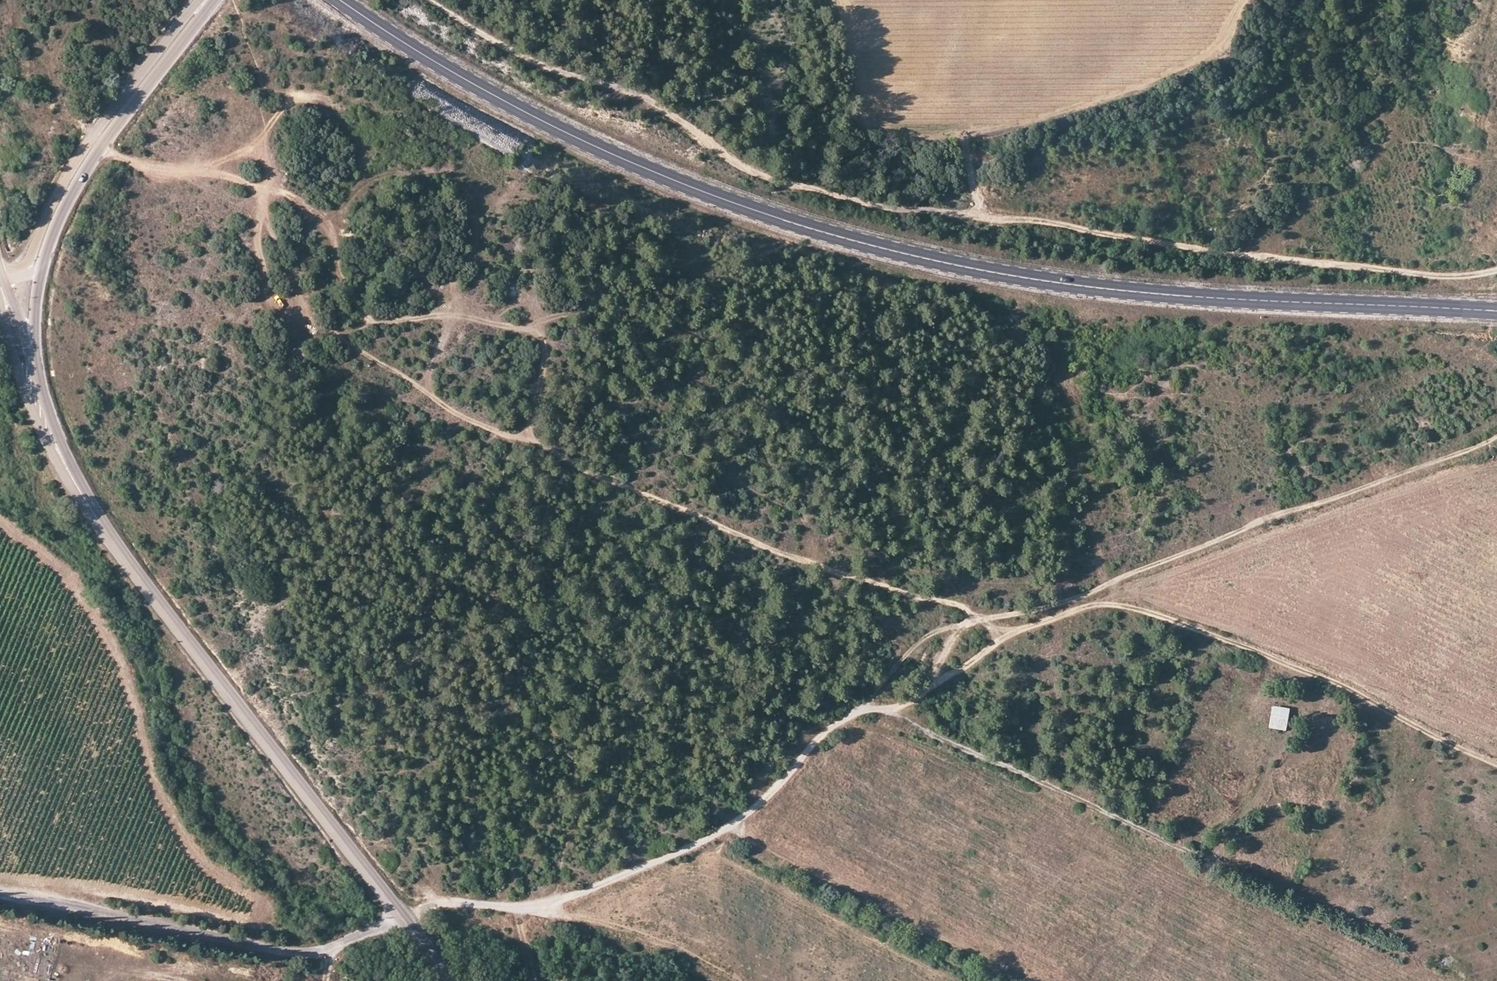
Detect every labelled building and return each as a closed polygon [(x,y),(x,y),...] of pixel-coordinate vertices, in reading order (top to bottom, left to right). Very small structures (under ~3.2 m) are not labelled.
[(1271,704),(1269,727),(1286,728),(1288,706),(1271,704)]
